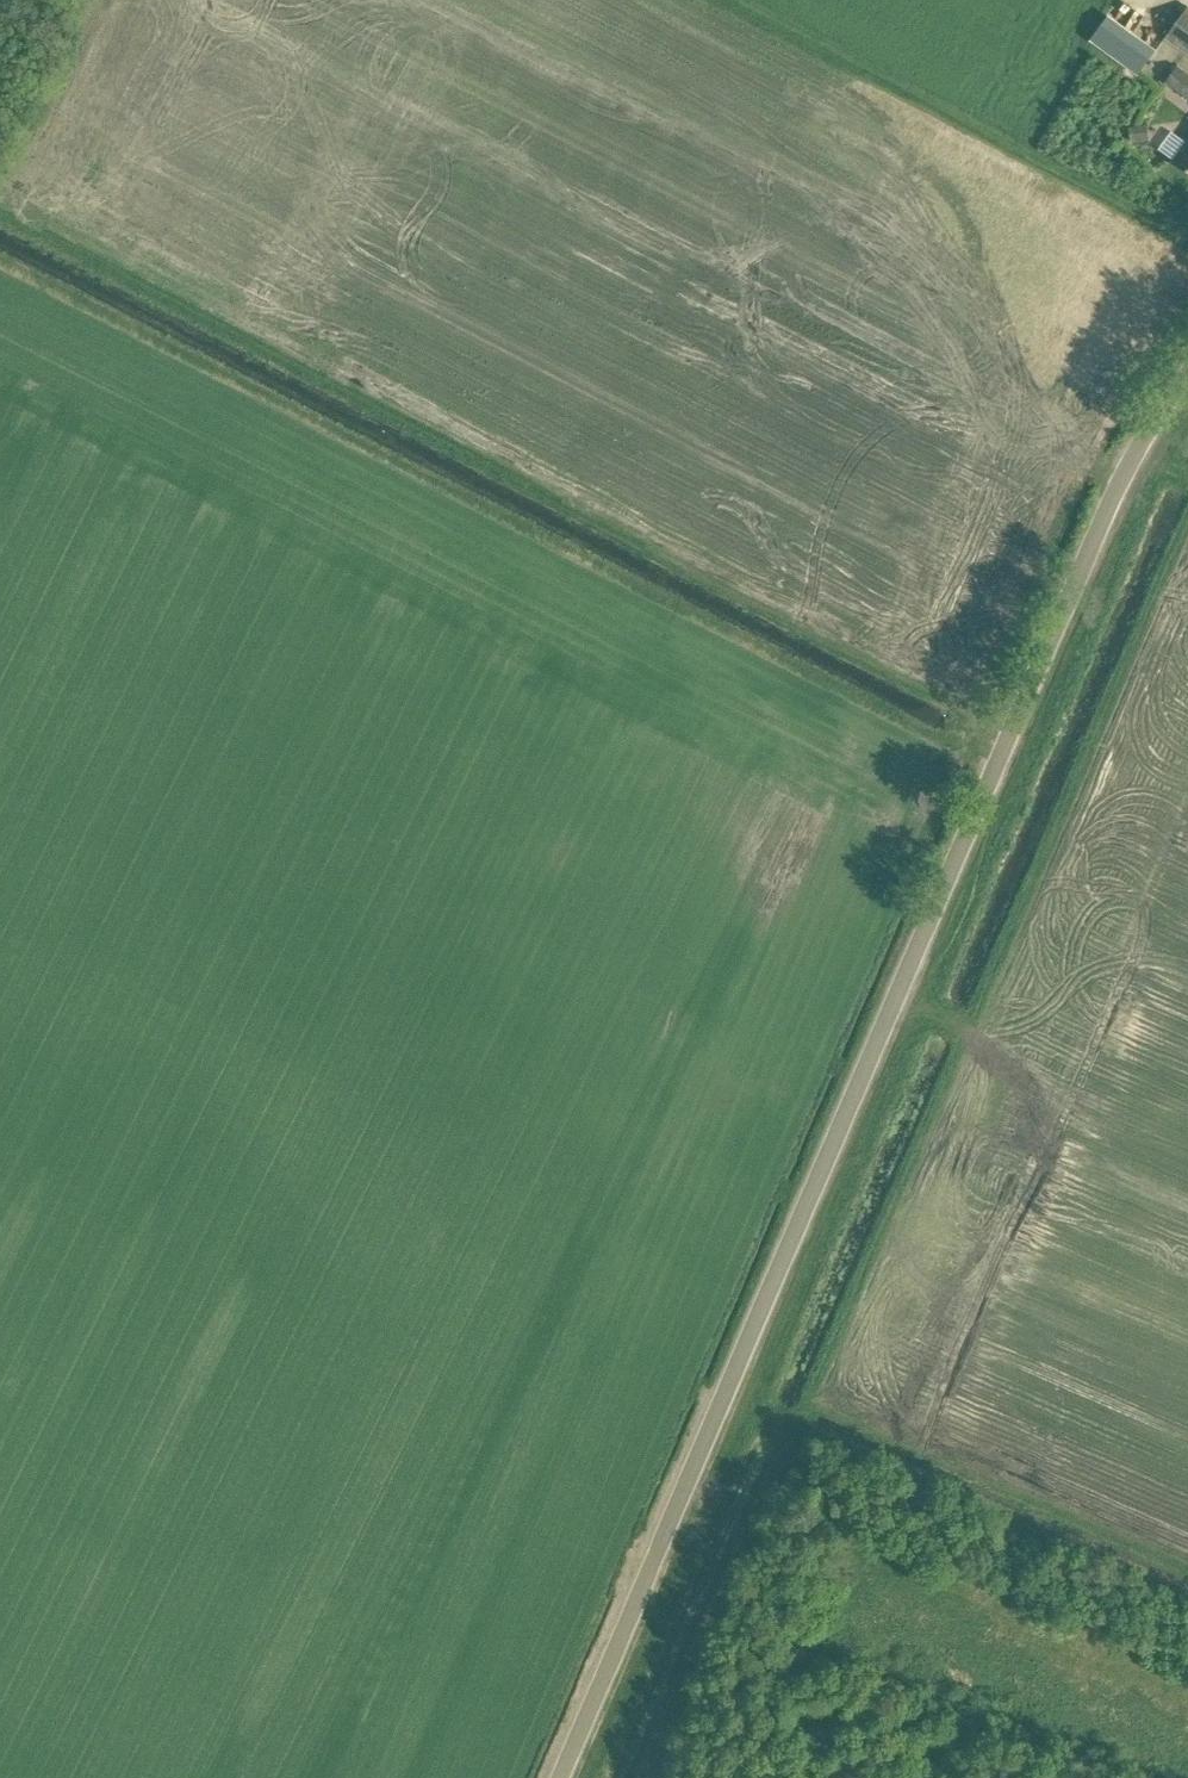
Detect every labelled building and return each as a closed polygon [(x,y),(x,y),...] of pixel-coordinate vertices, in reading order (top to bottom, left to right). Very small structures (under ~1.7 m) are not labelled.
[(1187,55),(1187,10),(1167,39),(1187,55)] [(1179,71),(1166,86),(1187,101),(1187,78),(1179,71)] [(1132,144),(1150,140),(1147,125),(1129,129),(1132,144)] [(1175,161),(1187,170),(1187,142),(1175,161)]
